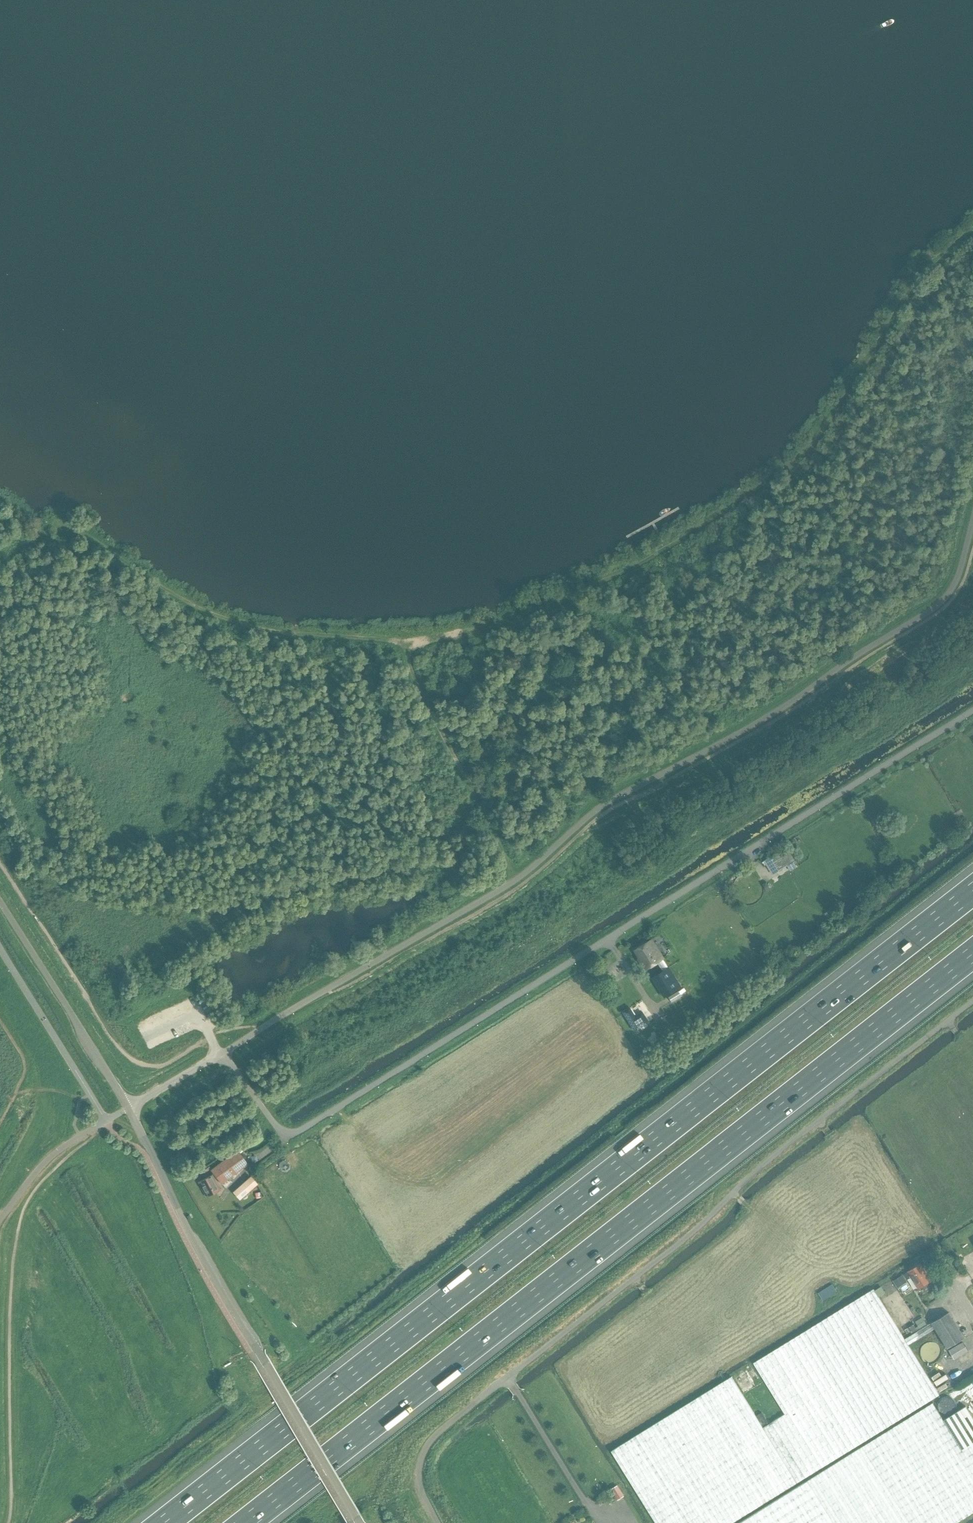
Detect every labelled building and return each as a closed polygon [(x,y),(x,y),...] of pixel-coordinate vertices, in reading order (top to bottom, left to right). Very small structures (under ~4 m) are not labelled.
[(787,848),(764,862),(771,875),(786,866),(790,872),(797,867),(794,862),(795,862),(787,848)] [(650,941),(634,950),(645,969),(656,963),(662,959),(650,941)] [(662,972),(655,976),(661,985),(657,987),(663,997),(675,990),(680,987),(668,968),(667,968),(662,959),(656,963),(662,972)] [(678,991),(667,998),(670,1003),(681,996),(680,995),(678,992),(678,991)] [(634,1016),(628,1021),(634,1031),(648,1022),(641,1012),(634,1016)] [(221,1184),(248,1163),(238,1150),(211,1171),(221,1184)] [(221,1190),(213,1174),(198,1182),(206,1198),(221,1190)] [(239,1199),(256,1184),(250,1178),(233,1192),(239,1199)] [(918,1289),(931,1281),(920,1264),(904,1274),(907,1279),(910,1276),(918,1289)] [(897,1287),(906,1281),(902,1275),(893,1281),(897,1287)] [(832,1285),(818,1293),(823,1301),(837,1292),(832,1285)] [(932,1323),(905,1339),(873,1289),(753,1363),(785,1414),(763,1427),(762,1426),(756,1416),(731,1377),(611,1451),(656,1522),(732,1522),(802,1480),(939,1395),(908,1345),(935,1329),(932,1323)] [(932,1322),(932,1323),(935,1329),(947,1348),(964,1338),(948,1312),(932,1322)] [(922,1318),(915,1322),(919,1329),(926,1325),(922,1318)] [(908,1328),(905,1330),(907,1334),(911,1332),(912,1333),(917,1330),(913,1324),(908,1328)] [(940,1356),(940,1354),(939,1350),(938,1347),(937,1346),(933,1343),(931,1342),(929,1342),(927,1342),(924,1343),(920,1345),(918,1349),(917,1351),(917,1354),(917,1358),(918,1360),(919,1361),(921,1363),(923,1364),(927,1366),(930,1365),(932,1365),(934,1364),(936,1363),(937,1361),(939,1359),(940,1356)] [(963,1342),(949,1351),(954,1360),(968,1351),(963,1342)] [(739,1522),(740,1522),(957,1522),(972,1513),(972,1445),(964,1451),(962,1451),(932,1403),(799,1486),(746,1518),(739,1522)] [(972,1445),(972,1420),(965,1406),(944,1419),(964,1451),(972,1445)] [(761,1412),(756,1416),(762,1426),(768,1422),(761,1412)] [(624,1496),(617,1485),(611,1490),(618,1501),(624,1496)]
